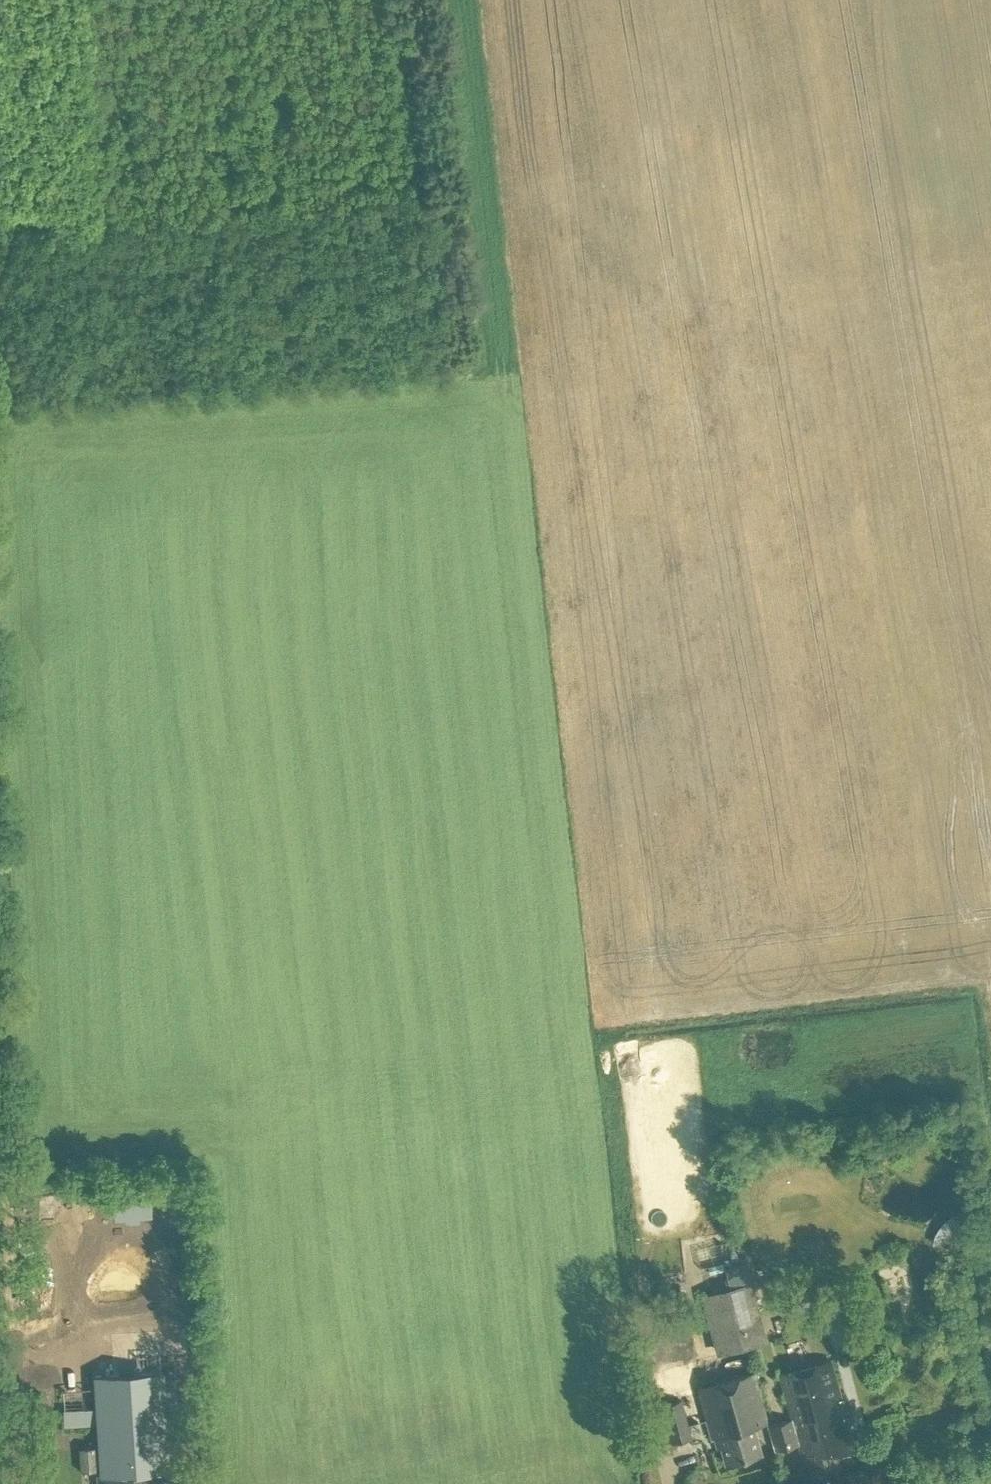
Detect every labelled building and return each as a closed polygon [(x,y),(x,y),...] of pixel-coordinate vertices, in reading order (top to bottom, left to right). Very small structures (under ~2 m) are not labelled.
[(938,1243),(949,1253),(966,1234),(955,1225),(938,1243)] [(719,1360),(748,1354),(733,1287),(704,1293),(719,1360)] [(673,1365),(676,1375),(699,1369),(697,1359),(673,1365)] [(768,1424),(775,1450),(798,1444),(803,1465),(808,1464),(814,1483),(815,1483),(844,1476),(838,1456),(856,1451),(830,1361),(778,1376),(790,1418),(768,1424)] [(151,1472),(169,1471),(163,1371),(98,1375),(105,1483),(152,1483),(151,1472)] [(753,1428),(768,1424),(754,1374),(697,1390),(711,1440),(716,1438),(724,1464),(760,1454),(753,1428)] [(681,1399),(660,1405),(670,1443),(692,1437),(681,1399)] [(63,1409),(64,1426),(98,1424),(97,1408),(63,1409)] [(79,1449),(80,1472),(98,1470),(96,1447),(79,1449)] [(769,1482),(770,1483),(784,1483),(784,1482),(782,1477),(777,1474),(772,1476),(769,1482)]
